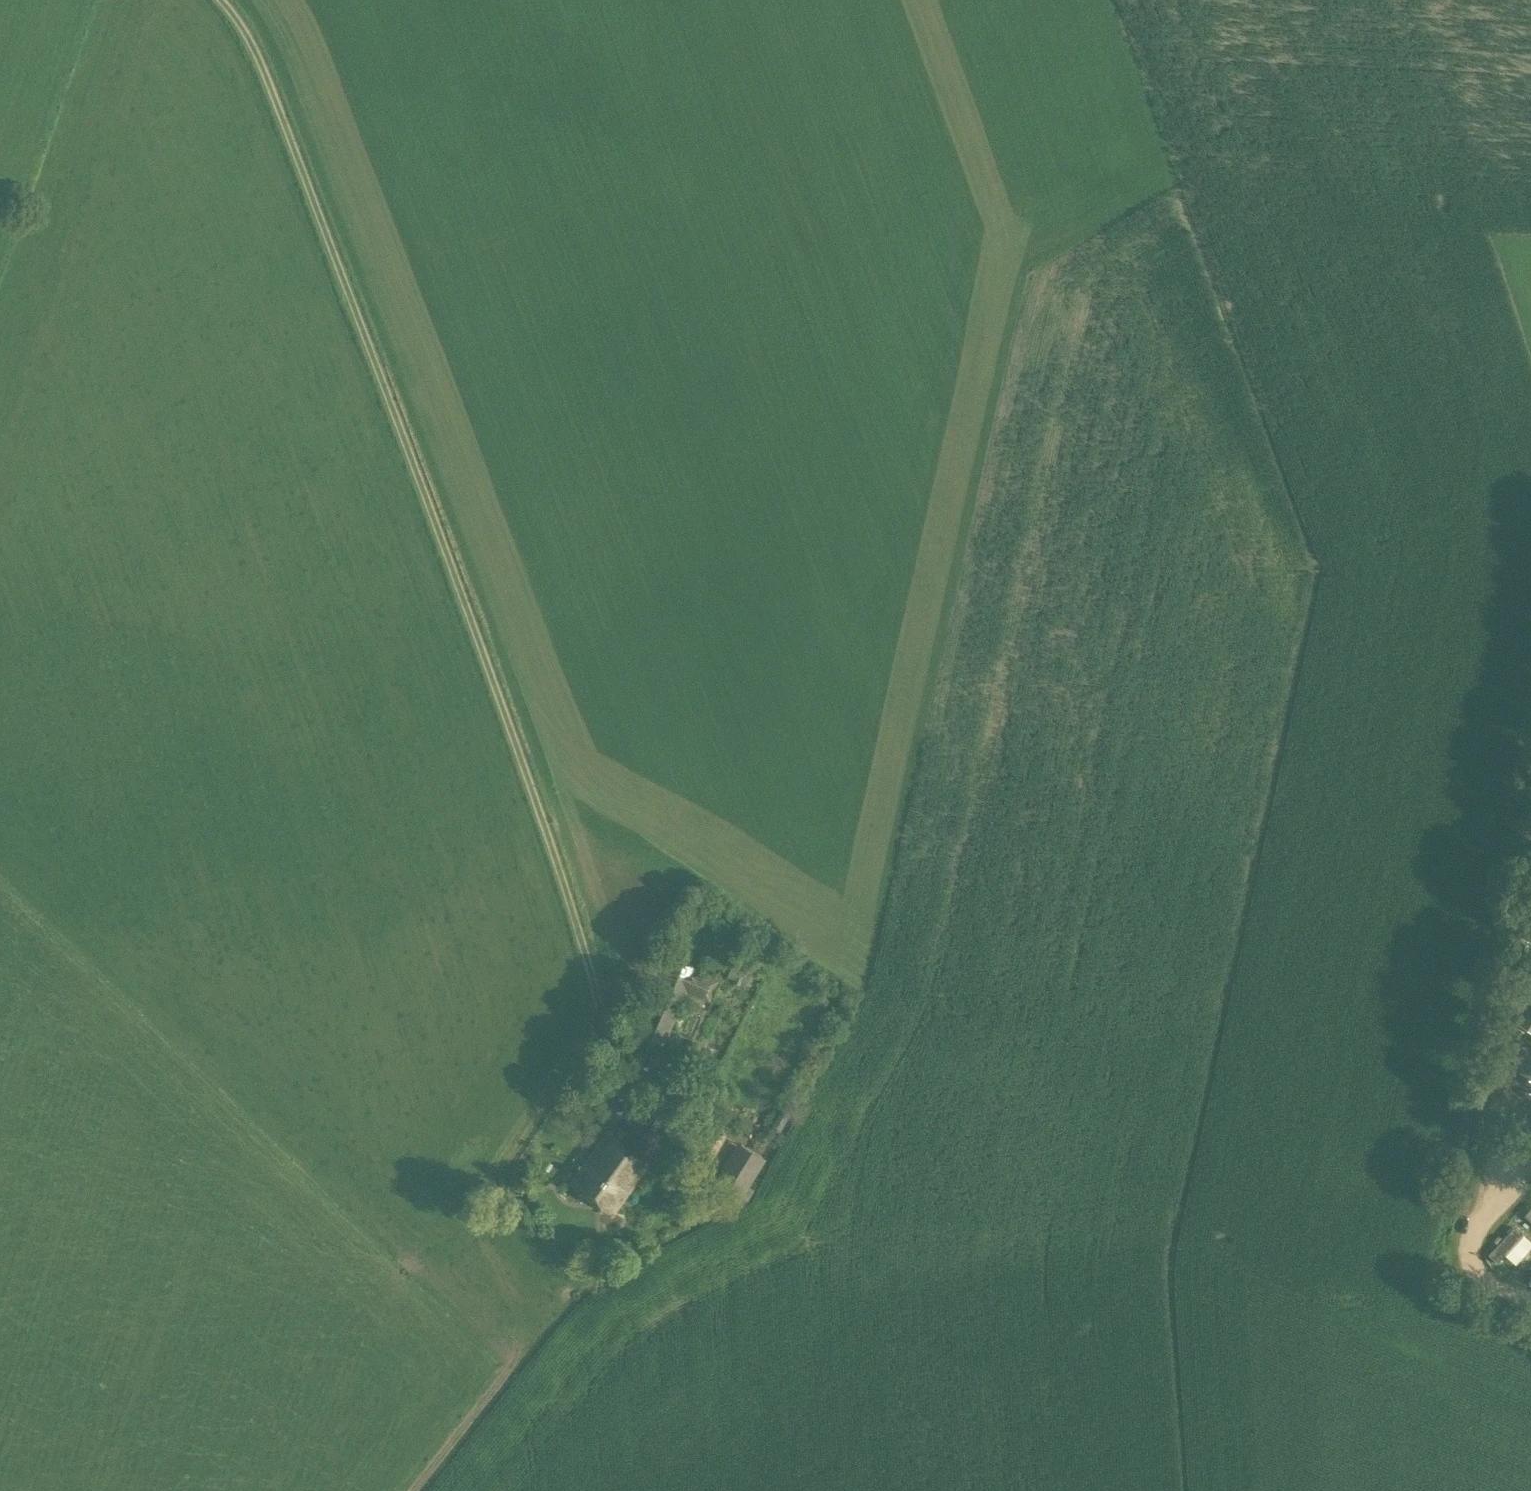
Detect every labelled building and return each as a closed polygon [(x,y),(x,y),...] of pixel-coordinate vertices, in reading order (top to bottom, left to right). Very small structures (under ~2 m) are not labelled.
[(698,968),(670,956),(631,1049),(658,1061),(687,992),(707,1001),(714,978),(696,972),(698,968)] [(649,1161),(607,1132),(571,1184),(612,1213),(649,1161)] [(1522,1217),(1530,1222),(1530,1203),(1522,1217)] [(1488,1253),(1509,1271),(1530,1245),(1530,1241),(1512,1225),(1488,1253)]
